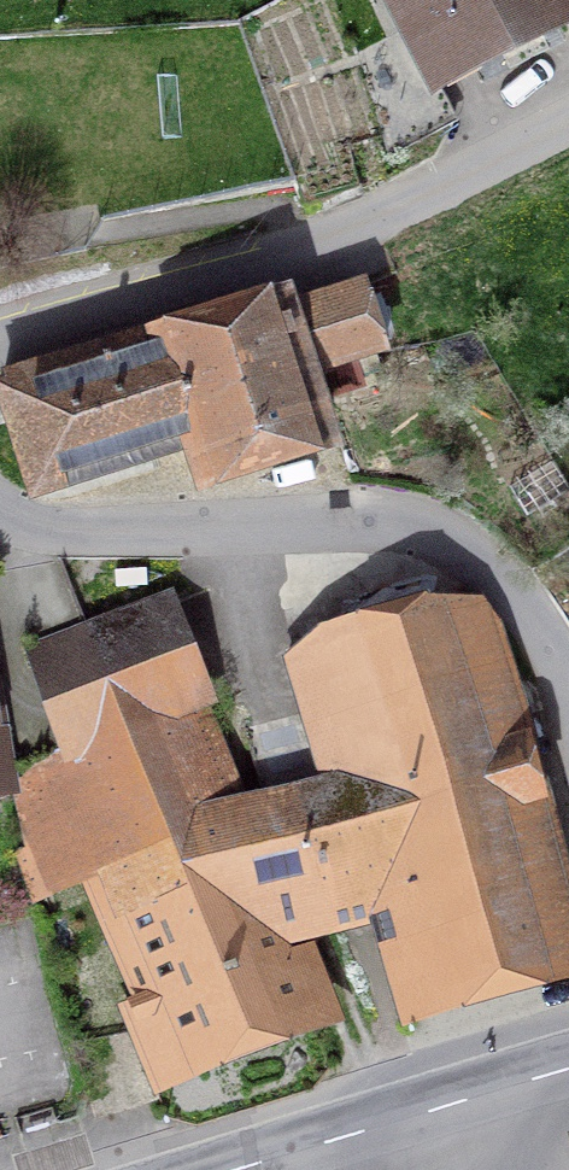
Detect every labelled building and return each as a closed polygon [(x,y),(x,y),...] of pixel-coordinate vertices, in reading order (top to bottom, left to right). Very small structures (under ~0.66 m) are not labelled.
[(438,83),(568,17),(568,0),(397,0),(438,83)] [(204,335),(197,311),(3,375),(5,380),(0,381),(0,424),(17,419),(38,490),(192,442),(203,479),(325,441),(305,375),(383,350),(364,286),(204,335)] [(5,781),(3,772),(11,769),(125,726),(89,633),(61,558),(0,569),(0,781),(5,781)] [(309,856),(289,861),(266,801),(247,806),(165,605),(89,633),(125,726),(11,769),(33,899),(112,867),(163,994),(124,1010),(150,1074),(308,1014),(282,945),(307,937),(331,930),(309,856)] [(325,786),(266,801),(289,861),(309,856),(331,930),(374,919),(399,1006),(568,956),(568,905),(566,906),(535,794),(514,800),(458,606),(289,655),(325,786)]
